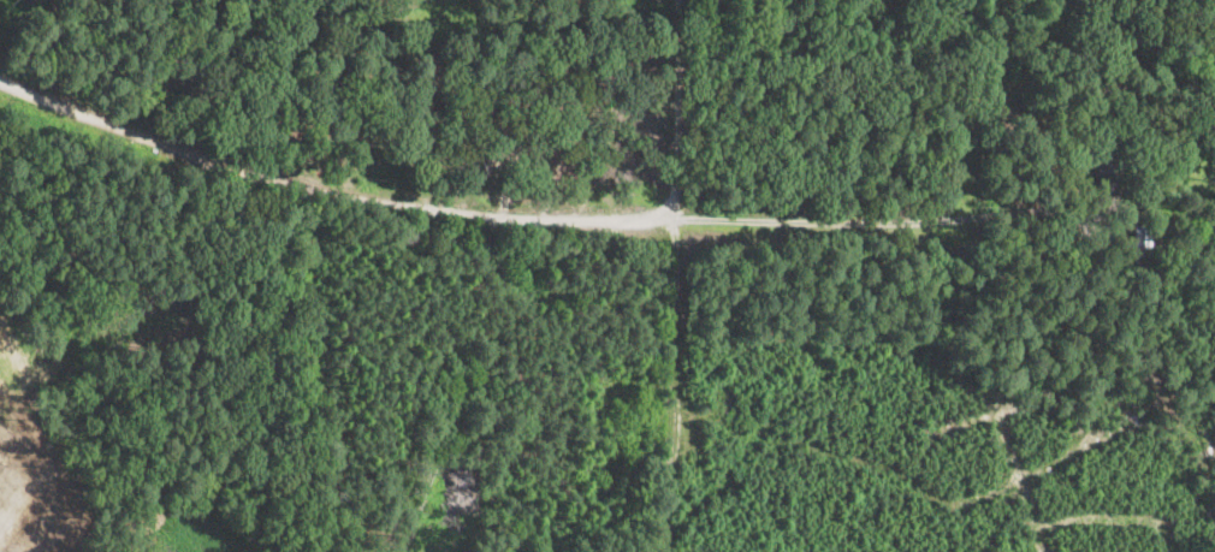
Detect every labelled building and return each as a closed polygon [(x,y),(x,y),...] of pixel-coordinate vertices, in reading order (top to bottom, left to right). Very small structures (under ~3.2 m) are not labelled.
[(1145,221),(1140,221),(1140,210),(1150,210),(1150,221),(1145,221)] [(1151,268),(1134,268),(1133,227),(1151,226),(1151,268)]
